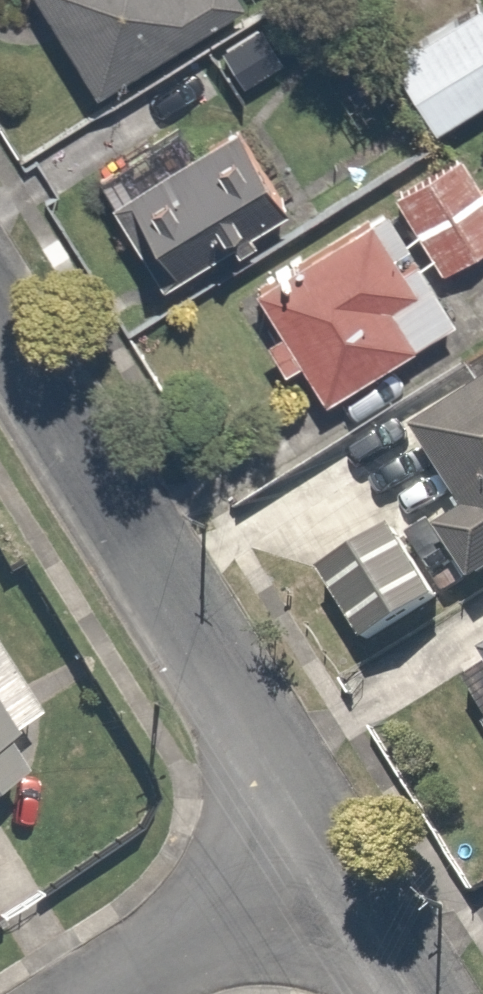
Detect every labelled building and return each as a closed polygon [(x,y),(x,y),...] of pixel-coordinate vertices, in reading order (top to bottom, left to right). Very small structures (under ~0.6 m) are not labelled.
[(244,24),(230,0),(0,0),(0,9),(69,126),(244,24)] [(388,80),(432,149),(482,117),(482,25),(481,22),(388,80)] [(253,134),(122,214),(173,298),(304,218),(253,134)] [(388,211),(432,289),(482,260),(482,208),(461,169),(388,211)] [(404,263),(381,226),(246,310),(272,352),(252,364),(274,400),(296,387),(317,420),(450,337),(412,276),(401,283),(393,269),(404,263)] [(482,591),(482,401),(401,454),(454,534),(428,550),(464,604),(482,591)] [(426,699),(482,787),(482,663),(426,699)] [(26,731),(0,691),(0,747),(26,731)] [(9,780),(0,766),(0,786),(9,780)]
